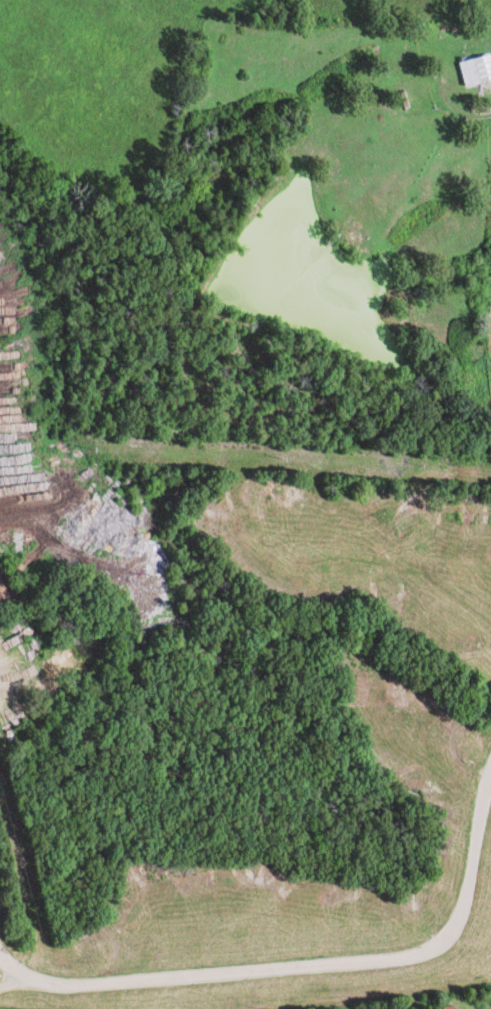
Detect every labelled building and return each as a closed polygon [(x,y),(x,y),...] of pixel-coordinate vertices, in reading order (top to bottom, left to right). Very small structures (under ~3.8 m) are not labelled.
[(473,87),(490,82),(490,56),(467,62),(473,87)]
